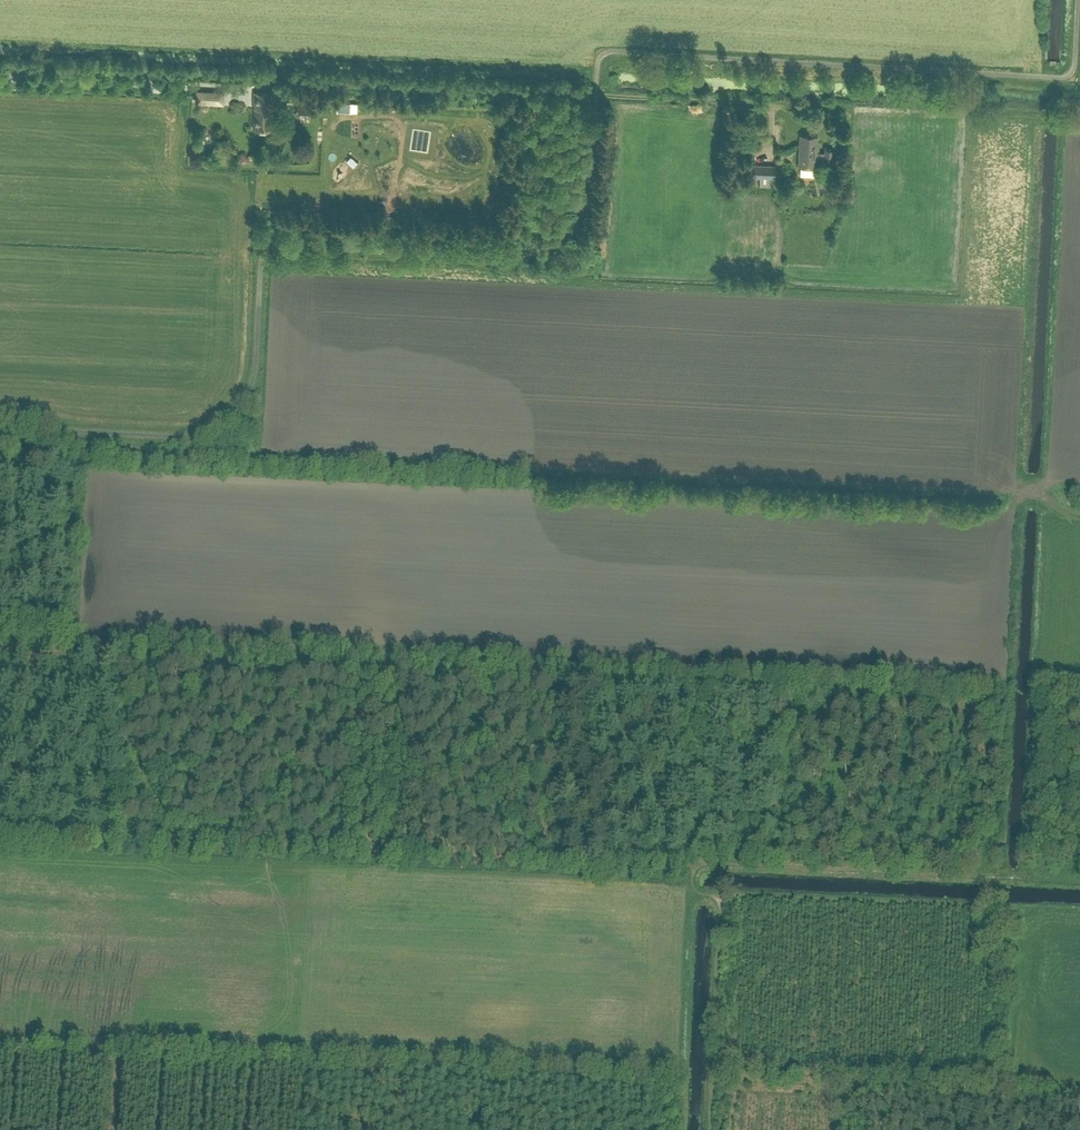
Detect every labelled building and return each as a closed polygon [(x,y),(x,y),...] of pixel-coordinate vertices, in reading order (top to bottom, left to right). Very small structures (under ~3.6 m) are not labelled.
[(253,91),(252,103),(257,103),(255,126),(270,127),(271,105),(274,106),(275,93),(253,91)] [(209,102),(210,92),(197,92),(197,101),(209,102)] [(295,113),(296,113),(295,124),(309,125),(310,103),(296,102),(295,113)] [(817,168),(817,159),(824,159),(823,166),(833,167),(834,149),(824,149),(824,152),(818,152),(818,145),(816,145),(817,136),(800,135),(798,167),(817,168)] [(277,145),(266,144),(265,157),(277,158),(277,145)] [(775,178),(775,169),(775,165),(753,164),(752,177),(752,179),(759,180),(759,186),(771,186),(771,178),(775,178)]
